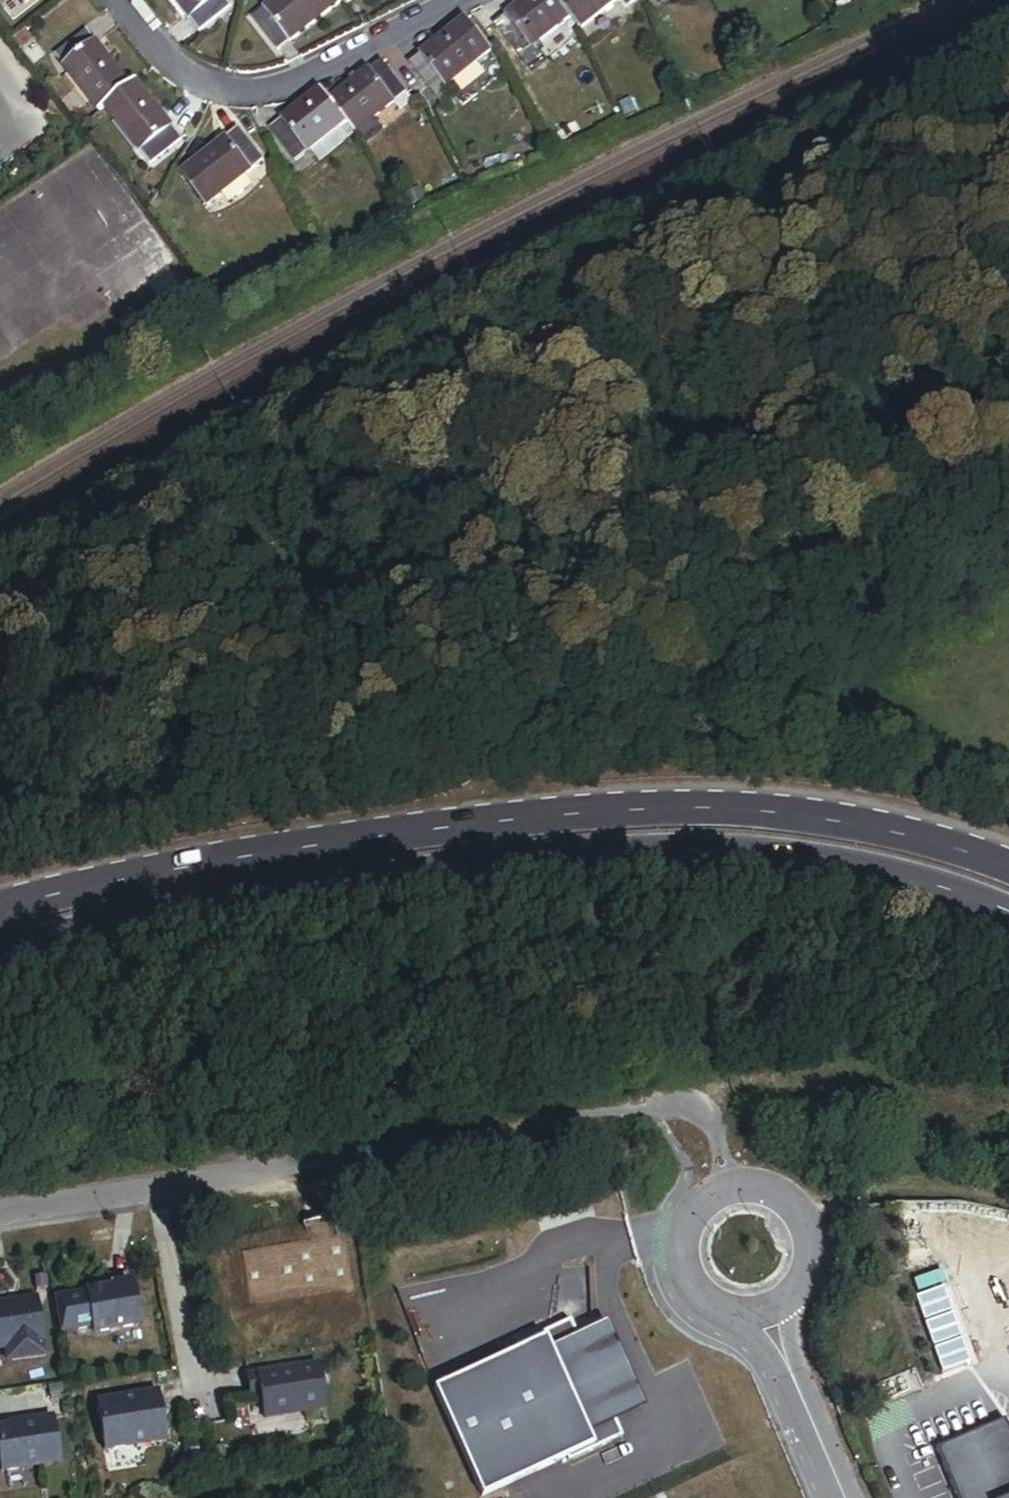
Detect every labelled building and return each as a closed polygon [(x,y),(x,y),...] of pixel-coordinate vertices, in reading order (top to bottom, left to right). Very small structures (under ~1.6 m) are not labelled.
[(31,13),(48,0),(22,0),(21,1),(31,13)] [(195,24),(226,0),(177,0),(195,24)] [(204,35),(235,11),(226,0),(195,24),(204,35)] [(346,7),(341,0),(292,0),(260,25),(285,56),(346,7)] [(365,0),(341,0),(346,7),(350,12),(365,0)] [(539,57),(576,27),(563,11),(555,0),(550,0),(515,28),(539,57)] [(585,38),(625,7),(619,0),(576,0),(563,11),(576,27),(585,38)] [(639,0),(619,0),(625,7),(633,17),(645,8),(639,0)] [(248,35),(272,65),(285,56),(260,25),(248,35)] [(527,67),(539,57),(515,28),(503,37),(527,67)] [(431,65),(456,96),(498,63),(473,31),(431,65)] [(62,64),(72,78),(104,55),(93,41),(62,64)] [(111,117),(137,98),(104,55),(72,78),(106,121),(111,117)] [(443,106),(456,96),(431,65),(418,75),(443,106)] [(351,130),(361,142),(363,140),(381,126),(401,110),(412,101),(389,72),(338,114),(351,130)] [(146,163),(178,138),(144,94),(137,98),(111,117),(146,163)] [(278,139),(302,169),(316,158),(351,130),(338,114),(326,100),(278,139)] [(412,101),(401,110),(408,118),(420,109),(413,100),(412,101)] [(381,126),(363,140),(373,153),(391,138),(381,126)] [(351,130),(316,158),(327,172),(362,143),(361,142),(351,130)] [(146,163),(154,174),(187,150),(178,138),(146,163)] [(257,180),(271,169),(247,139),(234,150),(257,180)] [(190,183),(214,213),(257,180),(234,150),(190,183)] [(253,1313),(357,1296),(348,1246),(332,1248),(329,1230),(306,1234),(309,1252),(245,1263),(253,1313)] [(133,1294),(87,1303),(95,1345),(140,1337),(133,1294)] [(8,1372),(45,1366),(37,1311),(0,1317),(0,1360),(6,1360),(8,1372)] [(431,1395),(479,1497),(484,1497),(565,1461),(567,1465),(621,1440),(615,1426),(605,1406),(633,1393),(612,1348),(585,1361),(576,1341),(569,1326),(514,1351),(516,1356),(431,1395)] [(612,1348),(603,1328),(576,1341),(585,1361),(612,1348)] [(251,1410),(261,1409),(264,1432),(325,1422),(318,1377),(247,1389),(251,1410)] [(615,1426),(642,1413),(633,1393),(605,1406),(615,1426)] [(62,1396),(50,1398),(53,1413),(65,1411),(62,1396)] [(96,1415),(104,1462),(167,1452),(159,1405),(96,1415)] [(952,1497),(1008,1497),(1008,1440),(1000,1418),(931,1447),(952,1497)] [(60,1472),(53,1428),(19,1434),(19,1436),(8,1438),(0,1440),(0,1470),(2,1482),(60,1472)]
